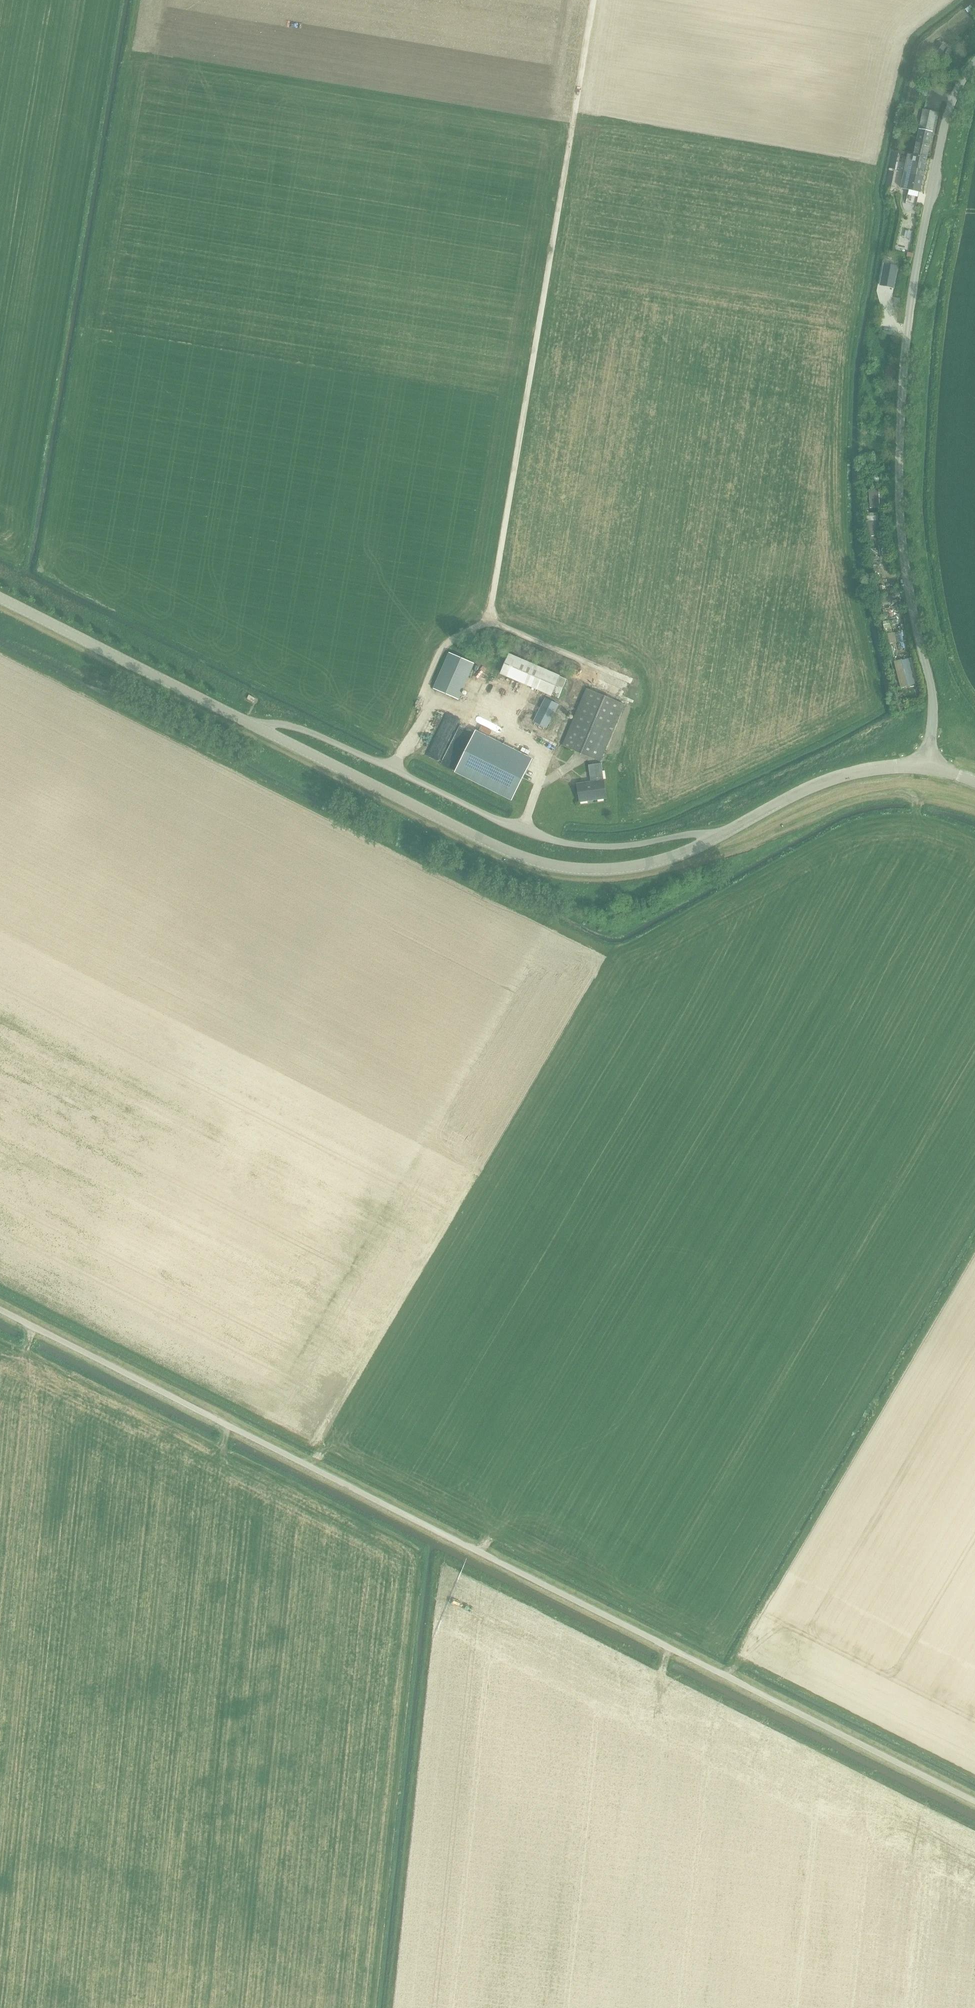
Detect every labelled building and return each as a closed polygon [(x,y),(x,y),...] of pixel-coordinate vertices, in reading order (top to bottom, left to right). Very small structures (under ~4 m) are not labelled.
[(942,45),(936,55),(935,56),(939,58),(946,47),(942,45)] [(946,61),(952,51),(948,49),(942,59),(946,61)] [(923,110),(914,155),(927,158),(931,139),(937,113),(923,110)] [(927,158),(914,155),(909,154),(901,189),(920,192),(927,158)] [(898,266),(884,263),(880,285),(894,288),(898,266)] [(891,596),(879,597),(880,605),(892,604),(891,596)] [(459,700),(474,664),(449,653),(434,689),(459,700)] [(501,673),(559,698),(567,680),(509,654),(501,673)] [(600,761),(624,704),(587,689),(563,746),(600,761)] [(531,758),(477,731),(456,772),(511,800),(531,758)] [(580,802),(606,798),(602,763),(589,765),(591,782),(577,784),(580,802)]
